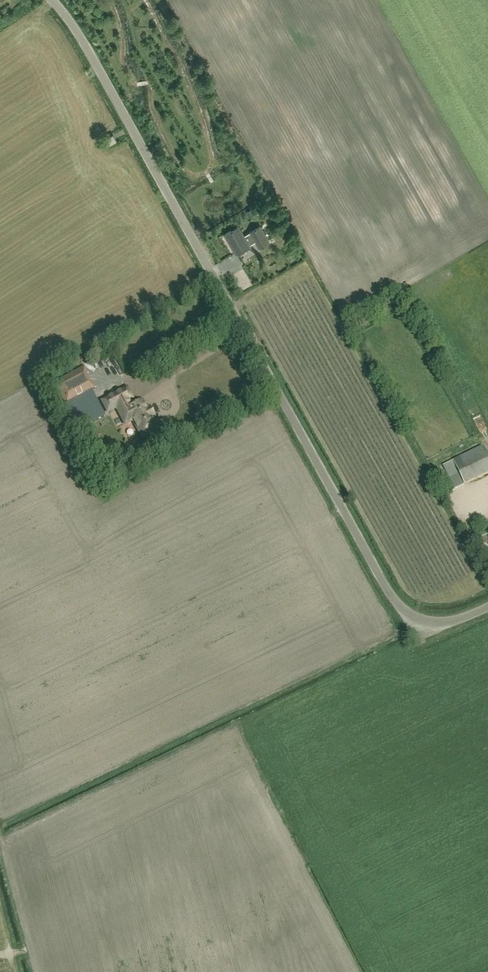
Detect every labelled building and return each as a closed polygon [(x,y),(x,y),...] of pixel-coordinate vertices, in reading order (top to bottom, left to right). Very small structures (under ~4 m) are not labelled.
[(109,145),(116,141),(113,135),(105,139),(109,145)] [(259,248),(269,242),(260,226),(250,232),(244,236),(238,226),(224,234),(235,253),(249,245),(248,243),(254,240),(259,248)] [(89,381),(91,380),(83,367),(54,383),(65,404),(93,389),(89,381)] [(152,434),(150,430),(149,429),(155,426),(151,418),(154,417),(149,408),(147,409),(142,402),(133,407),(130,401),(132,399),(127,389),(102,402),(108,412),(116,408),(125,425),(133,420),(143,439),(152,434)] [(87,410),(96,406),(94,401),(85,406),(87,410)] [(482,447),(443,466),(455,490),(487,474),(487,458),(482,447)] [(487,542),(487,529),(467,539),(472,549),(487,542)]
